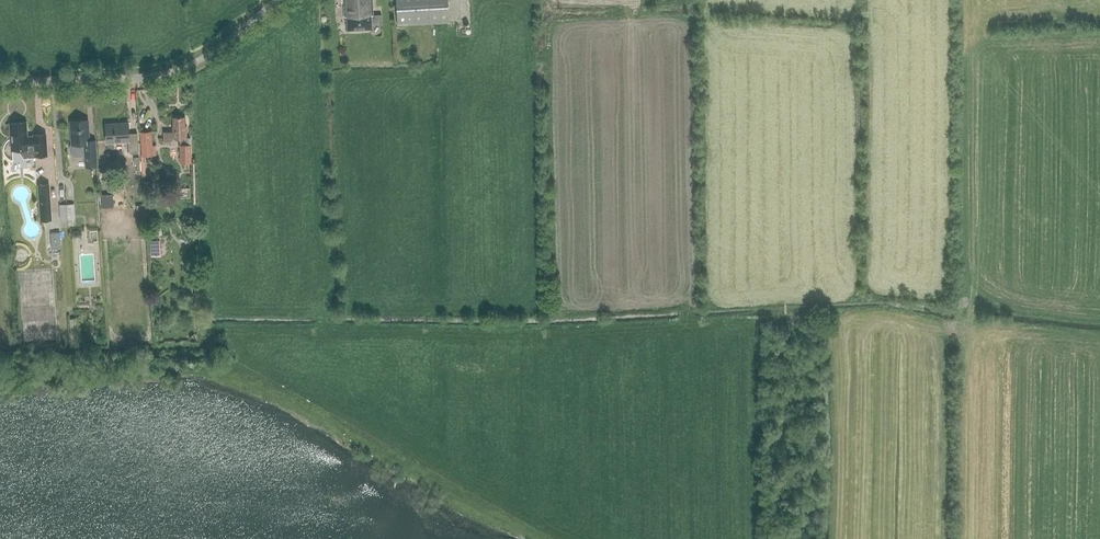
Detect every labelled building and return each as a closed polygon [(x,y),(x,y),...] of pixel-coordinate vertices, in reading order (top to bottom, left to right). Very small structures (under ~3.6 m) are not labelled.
[(345,17),(348,17),(349,31),(370,30),(370,24),(382,24),(381,14),(373,15),(372,0),(344,0),(345,17)] [(398,24),(447,23),(447,0),(397,0),(398,24)] [(190,138),(186,139),(185,125),(184,126),(183,117),(173,118),(174,126),(172,126),(172,139),(179,139),(180,144),(180,156),(181,163),(191,162),(190,156),(190,143),(190,138)] [(70,122),(72,145),(73,155),(75,156),(77,156),(85,156),(86,167),(97,166),(95,141),(89,141),(87,120),(70,122)] [(33,136),(26,136),(26,122),(9,123),(11,149),(18,149),(23,157),(34,157),(34,156),(46,156),(45,135),(33,135),(33,136)] [(129,151),(138,151),(137,133),(128,134),(127,122),(105,124),(106,143),(128,141),(129,151)] [(170,141),(171,132),(163,131),(162,140),(170,141)] [(153,154),(151,132),(140,133),(142,155),(153,154)] [(154,191),(154,180),(144,180),(145,191),(154,191)] [(52,219),(50,183),(37,184),(40,220),(52,219)] [(67,203),(59,204),(60,220),(68,219),(67,203)] [(80,238),(81,233),(77,229),(72,231),(71,236),(75,240),(80,238)] [(60,232),(51,233),(52,249),(61,249),(60,232)] [(160,239),(149,239),(150,256),(161,256),(160,239)] [(78,344),(77,317),(69,318),(70,344),(78,344)]
